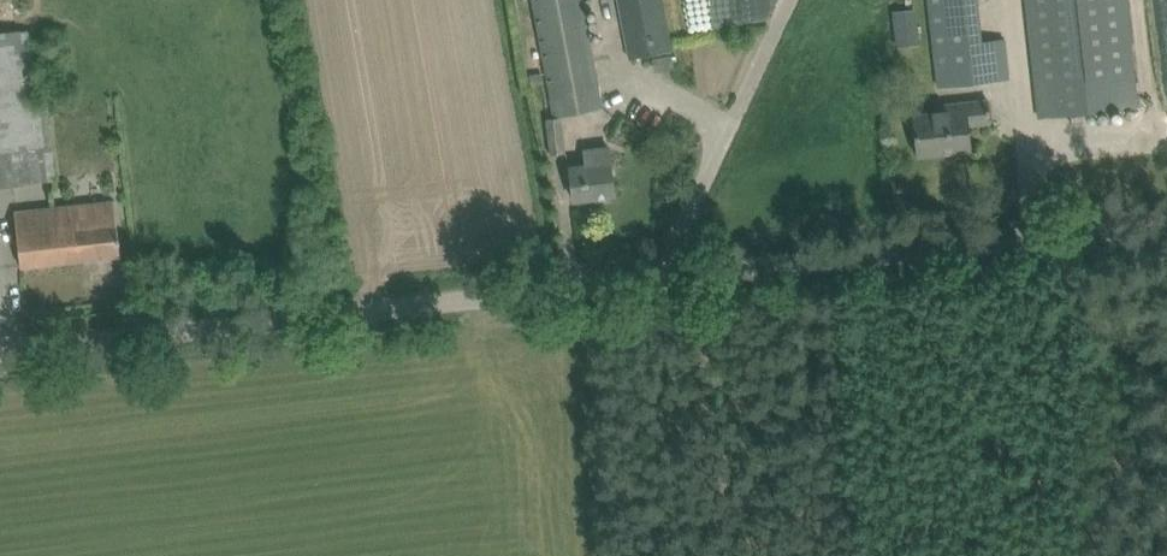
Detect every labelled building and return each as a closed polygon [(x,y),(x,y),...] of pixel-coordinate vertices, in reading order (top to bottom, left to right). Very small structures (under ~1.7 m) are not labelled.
[(552,97),(556,116),(602,107),(581,0),(533,0),(552,97)] [(629,58),(671,50),(662,0),(618,0),(629,58)] [(1037,92),(1040,116),(1137,105),(1125,0),(1027,0),(1037,92)] [(892,11),(895,35),(916,33),(914,9),(892,11)] [(56,179),(52,146),(43,147),(29,31),(0,35),(0,185),(56,179)] [(981,42),(933,47),(938,86),(1008,78),(1006,54),(1004,39),(981,42)] [(912,114),(916,155),(971,149),(969,124),(990,122),(988,100),(955,103),(956,114),(941,116),(941,111),(912,114)] [(546,118),(550,154),(565,152),(560,116),(546,118)] [(569,166),(574,200),(614,195),(608,146),(584,149),(586,164),(569,166)] [(14,211),(21,267),(120,255),(114,202),(73,207),(73,205),(14,211)]
